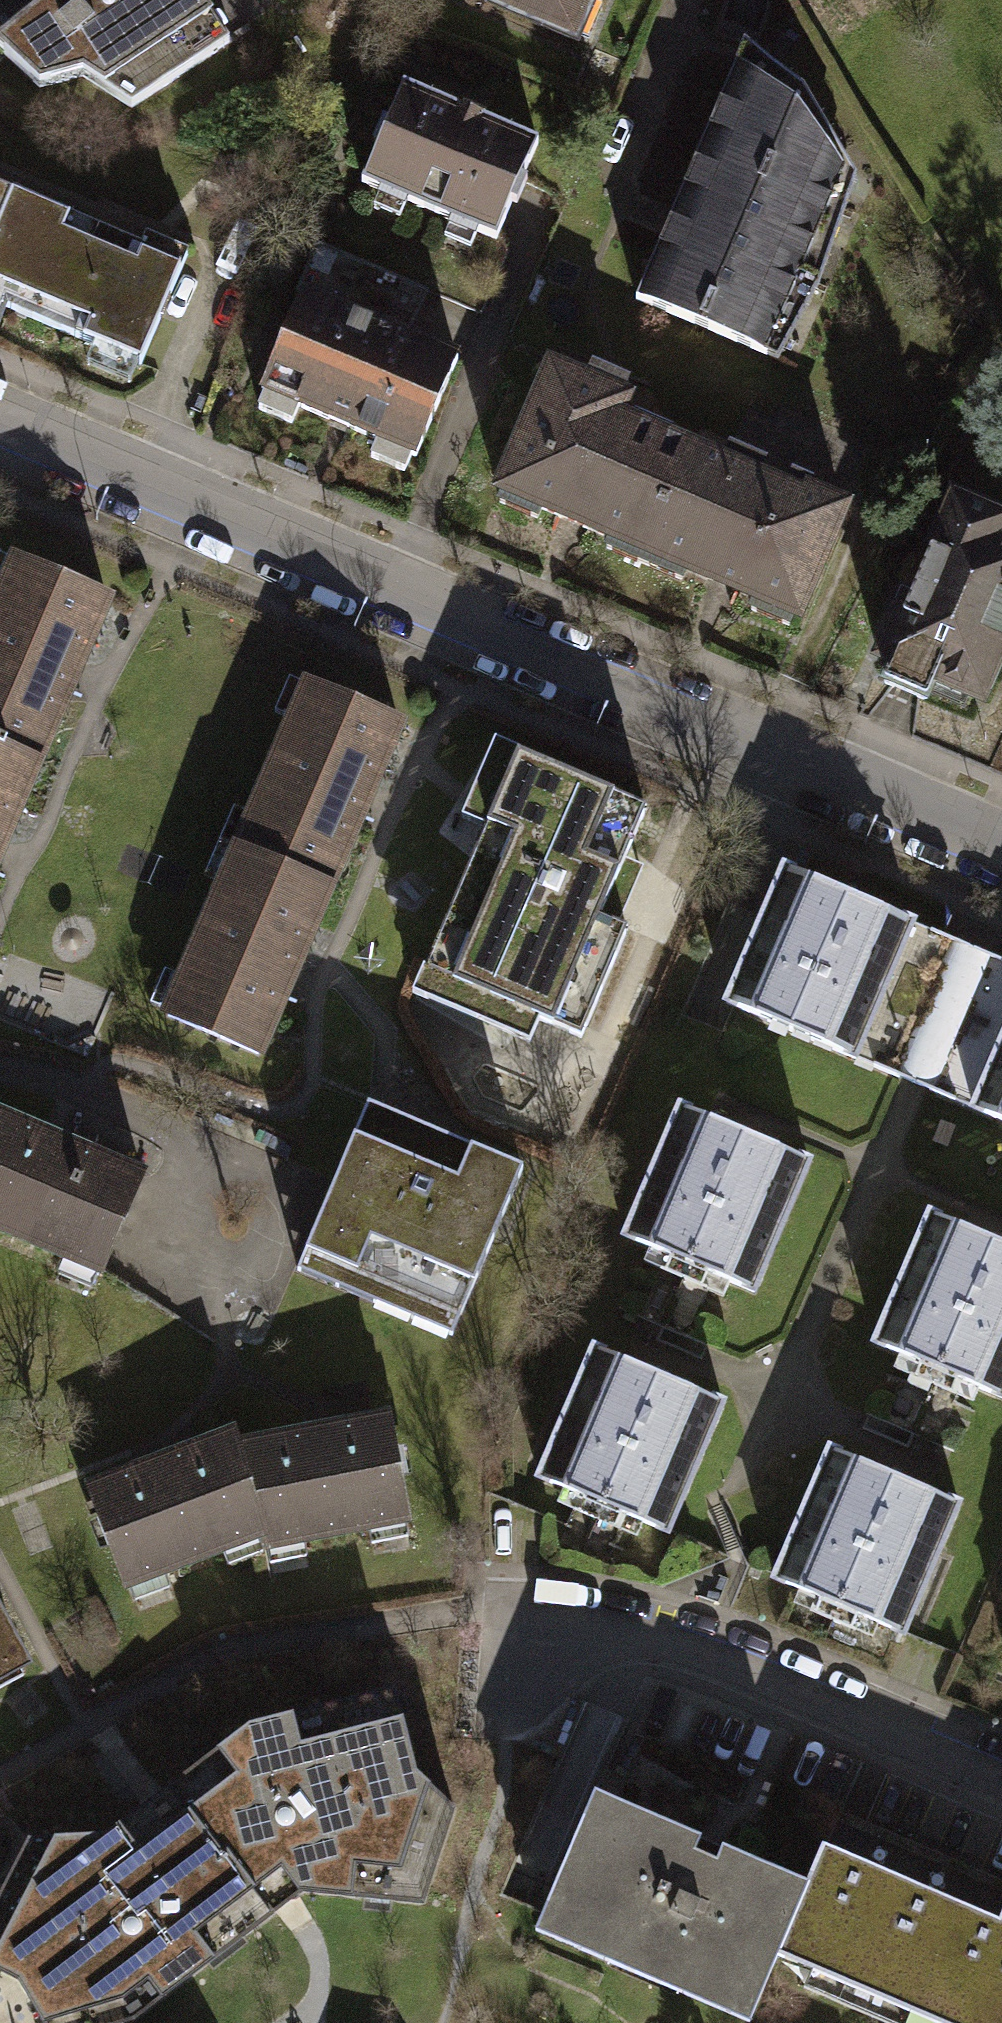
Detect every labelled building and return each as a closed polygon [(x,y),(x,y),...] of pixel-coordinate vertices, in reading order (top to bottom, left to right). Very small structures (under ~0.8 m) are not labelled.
[(30,87),(73,75),(122,107),(220,43),(192,0),(0,0),(0,58),(30,87)] [(565,38),(581,0),(476,0),(565,38)] [(728,63),(680,174),(811,230),(836,171),(787,104),(728,63)] [(529,141),(395,84),(353,181),(487,239),(529,141)] [(757,354),(811,230),(680,174),(627,299),(757,354)] [(4,194),(0,203),(0,308),(80,343),(75,354),(126,376),(178,255),(137,238),(132,249),(4,194)] [(286,290),(293,293),(397,337),(399,332),(392,329),(410,285),(307,241),(286,290)] [(397,337),(293,293),(252,389),(257,391),(250,408),(282,422),(289,405),(370,439),(362,456),(395,470),(403,453),(407,455),(448,359),(397,337)] [(636,563),(684,450),(683,449),(679,458),(617,432),(614,438),(603,433),(617,401),(541,368),(490,488),(495,490),(490,501),(528,517),(532,507),(560,519),(602,537),(598,547),(636,563)] [(684,450),(636,563),(672,578),(677,567),(713,583),(746,597),(742,608),(779,624),(784,613),(789,615),(835,507),(799,492),(796,498),(749,478),(750,475),(716,461),(715,464),(684,450)] [(872,655),(882,660),(873,681),(918,700),(927,678),(972,698),(1001,627),(1001,541),(988,536),(995,521),(945,500),(923,554),(920,553),(895,613),(891,611),(872,655)] [(0,594),(0,761),(48,781),(119,613),(11,568),(0,594)] [(301,689),(229,857),(334,902),(378,799),(406,734),(301,689)] [(647,809),(517,755),(490,819),(424,971),(582,1038),(628,929),(600,918),(647,809)] [(48,781),(0,761),(0,895),(48,781)] [(229,857),(157,1025),(262,1069),(302,976),(334,902),(229,857)] [(752,936),(922,1007),(950,940),(780,870),(752,936)] [(894,1074),(922,1007),(752,936),(724,1003),(894,1074)] [(961,1026),(1001,1043),(1001,964),(989,959),(961,1026)] [(961,1026),(933,1092),(1001,1121),(1001,1043),(961,1026)] [(679,1105),(623,1237),(750,1291),(806,1159),(679,1105)] [(408,1138),(351,1114),(281,1274),(438,1342),(508,1181),(408,1138)] [(0,1120),(0,1245),(89,1280),(131,1172),(0,1120)] [(872,1340),(1001,1394),(1001,1246),(925,1214),(872,1340)] [(587,1351),(535,1479),(669,1533),(721,1405),(587,1351)] [(326,1429),(221,1446),(253,1547),(257,1553),(395,1526),(377,1421),(326,1429)] [(107,1600),(253,1547),(221,1446),(218,1436),(153,1458),(67,1489),(107,1600)] [(826,1449),(773,1578),(905,1631),(957,1503),(826,1449)] [(26,1670),(0,1616),(0,1683),(26,1670)] [(204,1829),(265,1912),(294,1892),(413,1902),(445,1808),(407,1771),(386,1686),(238,1722),(162,1784),(200,1833),(204,1829)] [(162,1784),(147,1795),(98,1832),(20,1837),(0,1876),(0,1976),(9,1980),(35,2022),(108,2022),(126,2017),(265,1912),(204,1829),(200,1833),(162,1784)] [(767,1953),(798,1880),(586,1790),(534,1912),(602,1940),(594,1958),(673,1992),(681,1974),(746,2002),(767,1953)] [(798,1880),(767,1953),(933,2022),(1001,2022),(1001,1939),(821,1863),(828,1847),(815,1841),(798,1880)] [(992,1915),(1001,1919),(1001,1892),(992,1915)]
